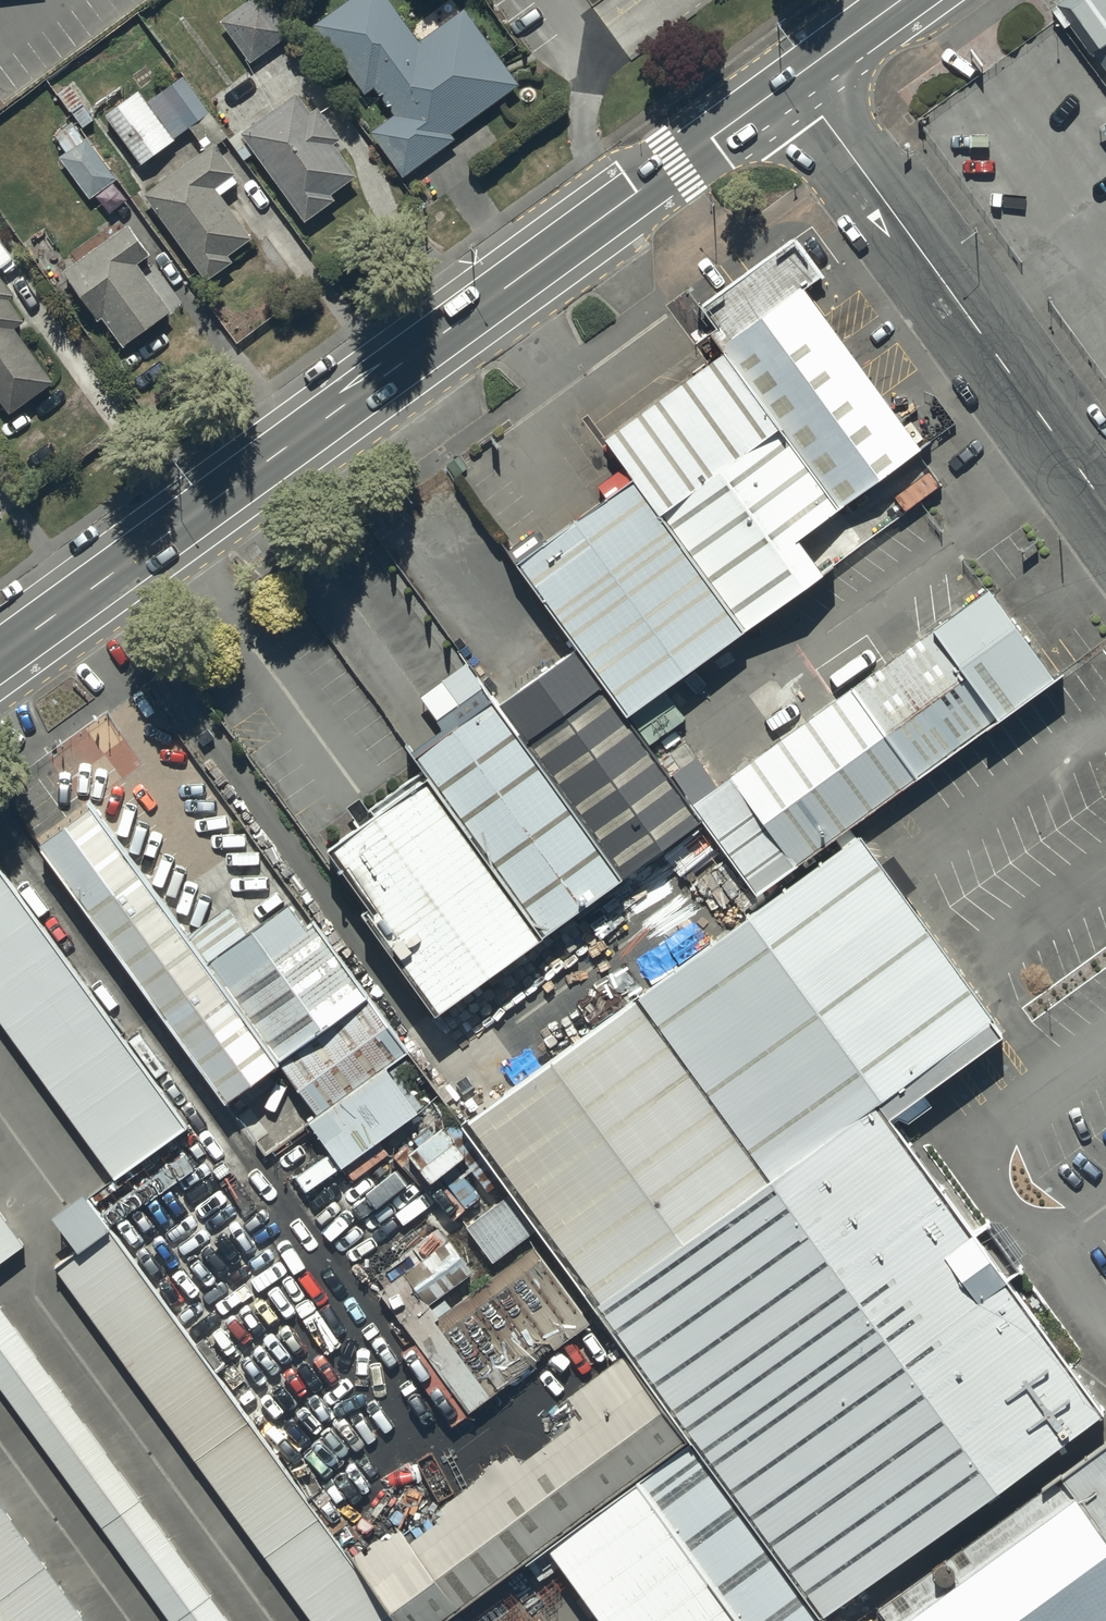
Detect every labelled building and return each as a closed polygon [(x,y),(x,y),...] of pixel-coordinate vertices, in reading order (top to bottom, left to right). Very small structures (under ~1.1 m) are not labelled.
[(218,20),(250,62),(294,29),(272,0),(244,0),(218,20)] [(389,0),(342,0),(313,21),(364,91),(375,84),(395,111),(370,129),(403,174),(454,137),(450,132),(518,82),(464,7),(418,40),(389,0)] [(1105,45),(1105,0),(1073,0),(1105,45)] [(207,147),(144,191),(208,278),(235,258),(231,252),(254,235),(223,193),(240,180),(234,173),(236,171),(215,143),(228,134),(182,73),(147,99),(139,88),(106,112),(143,161),(191,126),(207,147)] [(243,159),(254,151),(305,219),(335,196),(330,190),(356,172),(332,140),(340,134),(317,104),(310,109),(295,89),(239,131),(241,134),(230,142),(243,159)] [(66,150),(60,154),(91,196),(119,176),(76,118),(54,133),(66,150)] [(76,260),(64,269),(98,318),(104,314),(124,342),(171,309),(137,260),(152,251),(132,222),(105,241),(99,233),(71,252),(76,260)] [(11,411),(55,379),(16,325),(26,318),(9,295),(14,292),(0,273),(0,396),(11,411)] [(722,346),(727,353),(840,511),(922,452),(804,287),(722,346)] [(636,480),(745,633),(824,577),(798,540),(840,511),(727,353),(606,439),(636,480)] [(518,564),(579,649),(628,716),(745,633),(636,480),(518,564)] [(990,592),(691,805),(706,827),(757,896),(1056,683),(990,592)] [(498,707),(625,885),(706,827),(691,805),(628,716),(579,649),(498,707)] [(498,707),(495,702),(416,758),(417,760),(425,770),(432,781),(546,941),(625,885),(498,707)] [(194,933),(82,777),(27,817),(212,1074),(267,1035),(194,933)] [(438,1017),(546,941),(432,781),(361,831),(331,852),(371,909),(364,914),(438,1017)] [(473,1119),(608,1307),(877,1112),(997,1027),(862,839),(473,1119)] [(0,862),(0,1003),(111,1157),(178,1109),(0,862)] [(194,933),(267,1035),(342,1138),(426,1078),(279,873),(194,933)] [(877,1112),(608,1307),(631,1339),(686,1416),(811,1590),(1094,1388),(877,1112)] [(0,1195),(0,1234),(18,1221),(0,1195)] [(101,1198),(50,1234),(328,1620),(405,1620),(101,1198)] [(596,1291),(542,1216),(409,1311),(463,1386),(596,1291)] [(1,1284),(0,1285),(0,1378),(175,1620),(244,1620),(1,1284)] [(536,1517),(686,1416),(631,1339),(352,1538),(405,1611),(536,1517)] [(686,1416),(536,1517),(611,1620),(816,1620),(828,1613),(811,1590),(686,1416)] [(1074,1481),(1105,1528),(1105,1459),(1074,1481)] [(1057,1474),(879,1601),(894,1620),(1105,1620),(1105,1543),(1057,1474)] [(11,1616),(14,1620),(103,1620),(0,1478),(0,1601),(11,1616)] [(0,1601),(0,1620),(4,1620),(11,1616),(0,1601)]
